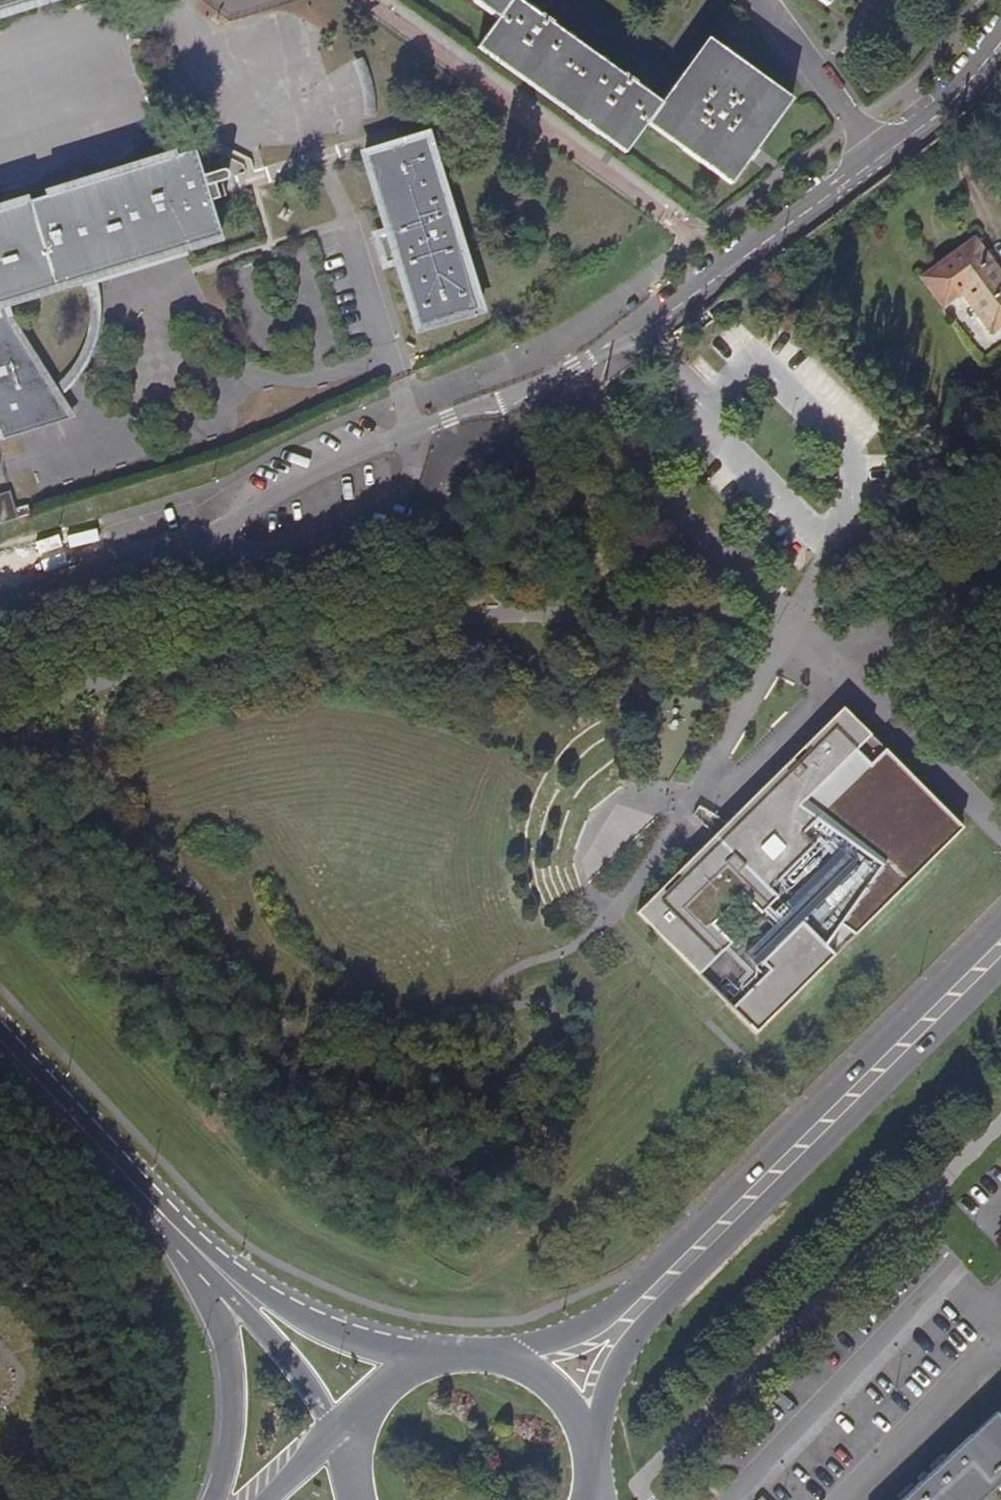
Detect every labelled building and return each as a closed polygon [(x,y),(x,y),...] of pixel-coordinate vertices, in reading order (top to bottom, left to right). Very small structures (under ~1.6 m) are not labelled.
[(37,0),(0,0),(0,11),(37,0)] [(503,13),(499,19),(482,42),(628,147),(648,118),(685,144),(681,148),(725,179),(750,145),(756,149),(788,105),(751,77),(753,72),(712,42),(685,78),(680,75),(659,103),(517,0),(485,0),(503,13)] [(365,154),(389,232),(378,235),(387,262),(397,258),(419,329),(480,310),(427,135),(401,142),(365,154)] [(0,432),(3,440),(42,428),(31,392),(50,386),(27,348),(27,344),(24,344),(8,317),(4,302),(81,279),(183,247),(220,235),(210,202),(217,199),(212,182),(220,180),(232,176),(233,174),(233,171),(233,170),(231,168),(229,168),(225,168),(201,176),(194,151),(0,210),(0,432)] [(225,196),(220,180),(212,182),(217,199),(225,196)] [(992,332),(1000,325),(1000,274),(976,239),(923,278),(945,307),(963,294),(992,332)] [(186,255),(183,247),(81,279),(84,287),(186,255)] [(70,419),(50,386),(31,392),(42,428),(70,419)] [(0,523),(12,519),(30,514),(27,505),(16,509),(10,491),(0,494),(0,522),(0,523)] [(842,708),(641,914),(760,1030),(966,826),(842,708)] [(999,1487),(1000,1489),(1000,1419),(996,1414),(903,1499),(985,1499),(999,1487)]
